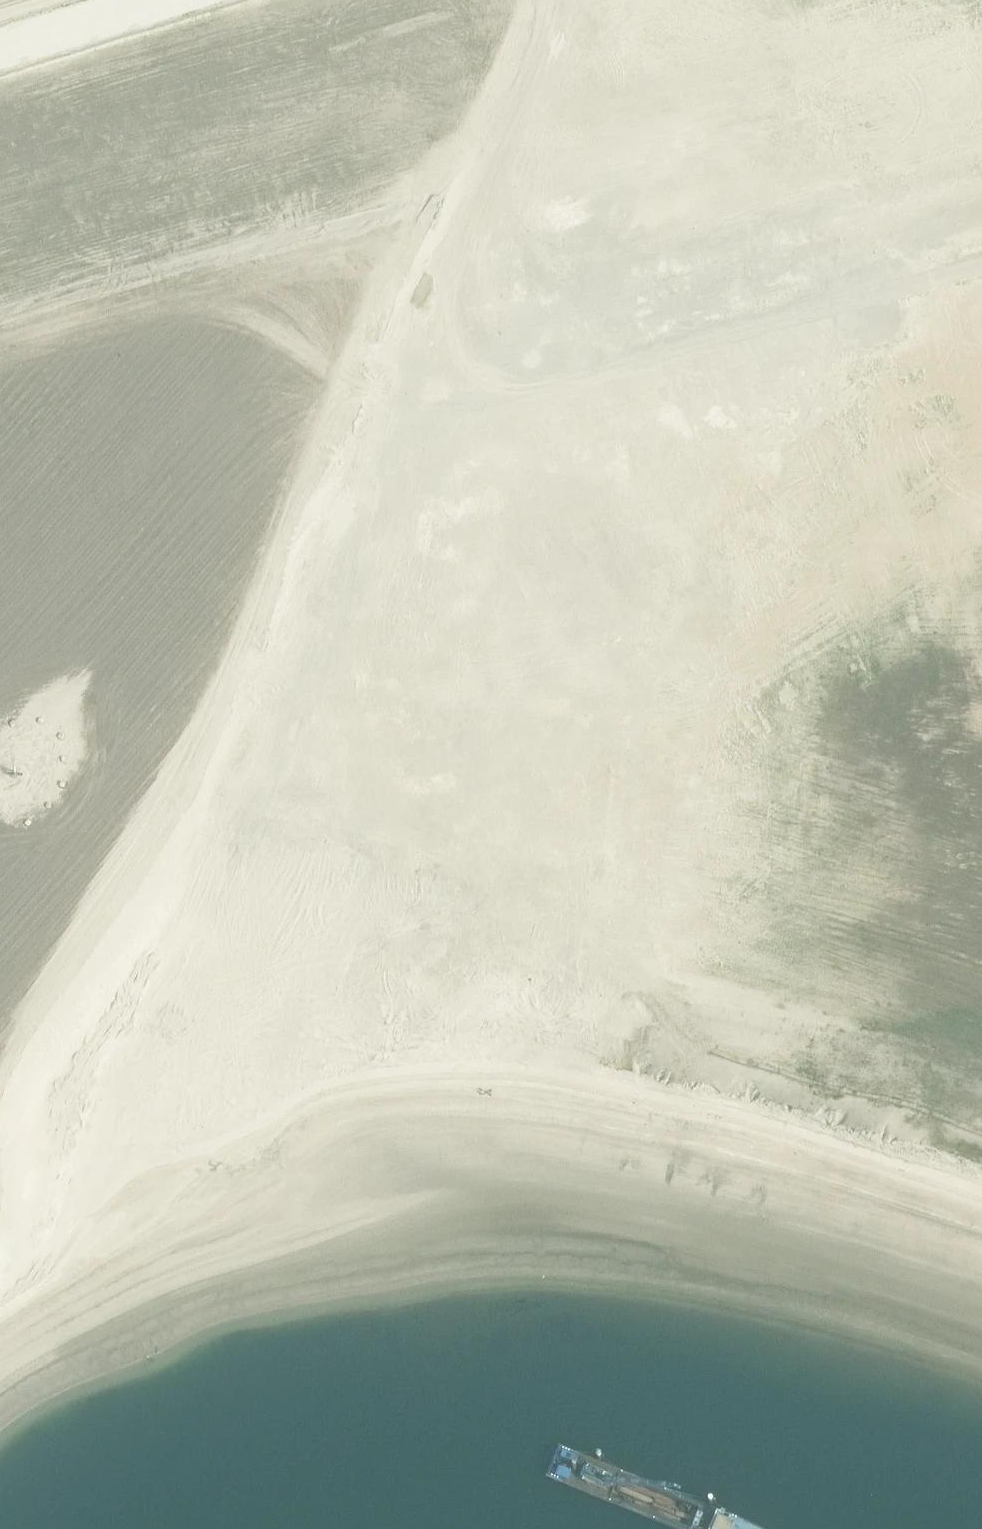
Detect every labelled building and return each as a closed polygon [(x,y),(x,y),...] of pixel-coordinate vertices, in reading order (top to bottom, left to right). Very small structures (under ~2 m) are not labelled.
[(50,693),(45,720),(73,725),(78,699),(50,693)]
